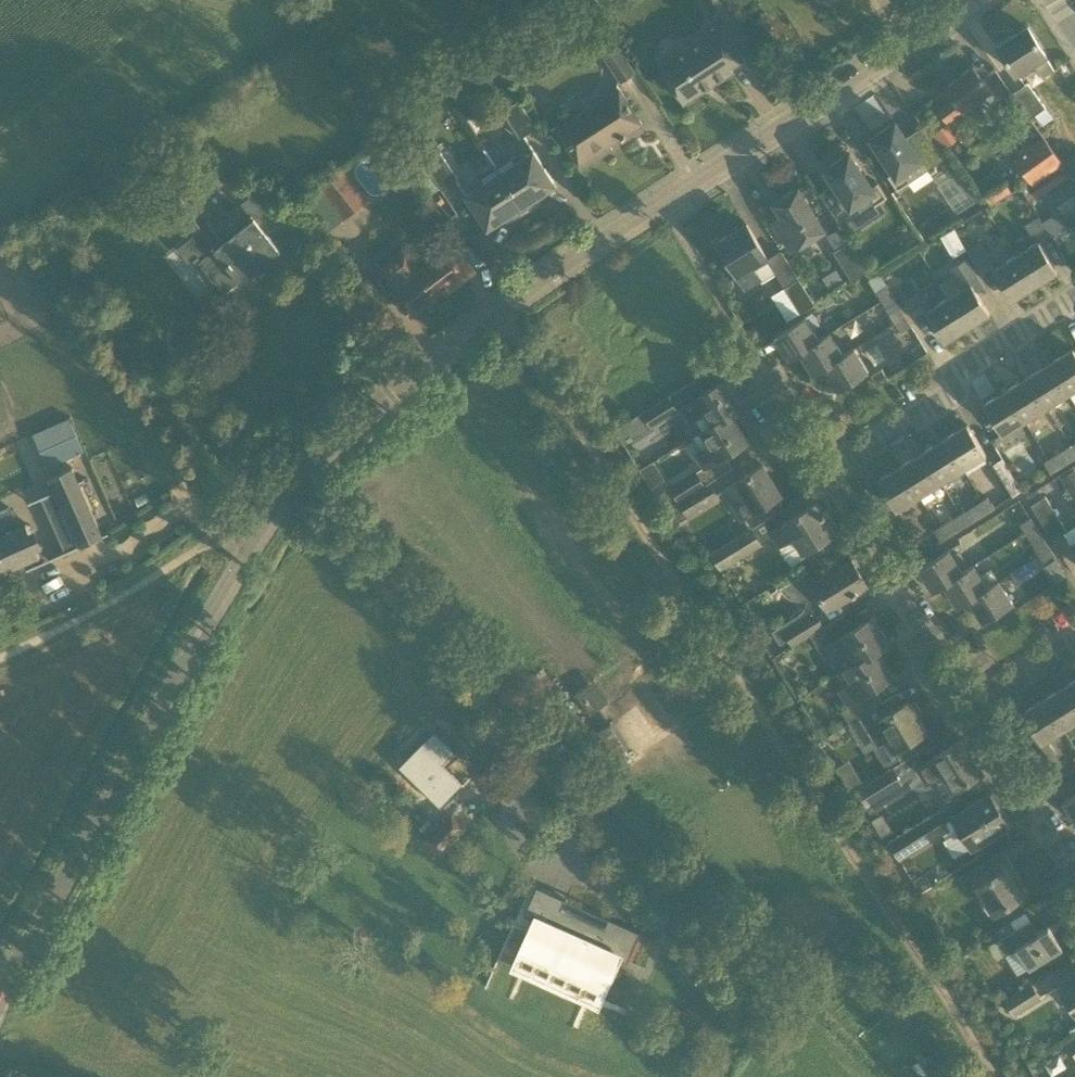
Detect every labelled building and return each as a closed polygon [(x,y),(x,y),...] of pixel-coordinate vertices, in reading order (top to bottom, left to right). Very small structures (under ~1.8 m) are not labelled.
[(713,15),(728,6),(724,0),(703,0),(713,15)] [(731,40),(722,25),(660,64),(673,84),(684,102),(732,72),(729,67),(743,58),(731,40)] [(1033,62),(1042,77),(1054,70),(1045,55),(1028,27),(998,46),(1016,73),(1033,62)] [(615,42),(611,36),(600,44),(603,49),(602,50),(621,81),(636,71),(616,41),(615,42)] [(992,89),(973,65),(945,87),(953,98),(937,110),(949,124),(966,111),(974,122),(985,113),(976,101),(992,89)] [(1014,93),(1030,116),(1045,106),(1029,83),(1014,93)] [(642,124),(630,105),(619,87),(556,128),(570,150),(582,168),(601,156),(596,149),(606,142),(609,145),(621,137),(623,139),(627,137),(625,135),(642,124)] [(536,127),(518,100),(513,92),(503,99),(507,107),(502,111),(520,138),(536,127)] [(855,109),(843,117),(853,134),(866,126),(855,109)] [(896,119),(868,138),(892,173),(888,175),(898,190),(945,157),(922,127),(908,137),(896,119)] [(1033,185),(1063,163),(1043,136),(1013,157),(1033,185)] [(522,207),(556,185),(534,150),(527,154),(525,152),(494,164),(522,207)] [(832,185),(819,194),(835,217),(848,209),(850,211),(870,197),(875,206),(888,197),(878,183),(874,186),(850,150),(822,169),(832,185)] [(458,178),(440,151),(423,162),(442,189),(458,178)] [(494,164),(471,187),(473,189),(465,194),(488,229),(522,207),(494,164)] [(342,166),(319,185),(318,185),(345,218),(368,199),(342,166)] [(178,200),(170,206),(193,236),(178,248),(189,263),(193,260),(195,264),(200,260),(202,264),(214,280),(224,293),(239,281),(240,282),(241,281),(267,261),(280,250),(260,224),(283,206),(279,202),(269,189),(266,185),(265,186),(255,173),(237,187),(237,188),(247,201),(242,205),(253,219),(223,243),(209,224),(207,222),(200,226),(181,198),(178,200)] [(1052,194),(1063,212),(1074,205),(1074,179),(1052,194)] [(1011,191),(1006,182),(985,196),(990,204),(1011,191)] [(824,229),(799,188),(775,203),(783,216),(774,221),(791,250),(824,229)] [(1039,216),(1025,225),(1032,236),(1046,227),(1039,216)] [(759,279),(753,268),(768,258),(747,224),(717,242),(745,287),(759,279)] [(947,234),(954,248),(962,244),(955,230),(947,234)] [(1016,254),(1035,285),(1057,271),(1038,240),(1016,254)] [(978,269),(990,262),(992,261),(980,242),(966,250),(978,269)] [(866,272),(848,243),(834,252),(852,280),(866,272)] [(382,273),(398,296),(411,314),(450,285),(452,287),(474,271),(454,244),(421,269),(405,248),(378,268),(382,273)] [(1016,254),(994,268),(993,269),(1012,299),(1035,285),(1016,254)] [(949,297),(948,297),(967,327),(990,313),(979,295),(986,291),(975,272),(966,258),(950,268),(953,274),(940,283),(949,297)] [(772,272),(761,280),(770,292),(781,284),(772,272)] [(882,273),(869,279),(876,292),(881,300),(893,293),(882,273)] [(814,303),(799,278),(785,286),(800,312),(814,303)] [(911,311),(923,304),(925,303),(918,291),(905,299),(904,300),(911,311)] [(906,316),(893,293),(881,300),(895,323),(906,316)] [(944,341),(967,327),(948,297),(926,311),(933,322),(944,341)] [(793,324),(775,335),(789,358),(821,338),(814,327),(820,323),(813,312),(804,318),(804,317),(793,324)] [(895,323),(901,333),(912,326),(906,316),(895,323)] [(813,373),(854,348),(854,347),(842,354),(829,333),(821,338),(789,358),(789,359),(800,352),(813,373)] [(813,373),(814,374),(825,367),(839,389),(868,371),(854,348),(813,373)] [(1069,392),(1074,402),(1074,351),(1073,349),(1050,363),(1069,392)] [(1028,376),(1047,406),(1069,392),(1050,363),(1028,376)] [(888,379),(887,378),(881,368),(871,375),(877,386),(888,379)] [(1047,406),(1028,376),(1006,390),(1025,419),(1047,406)] [(713,424),(731,413),(742,406),(725,379),(682,406),(690,419),(705,410),(713,424)] [(1006,390),(983,404),(1002,434),(1025,419),(1006,390)] [(668,396),(642,412),(651,427),(677,411),(668,396)] [(713,424),(702,431),(710,445),(696,454),(704,466),(747,440),(731,413),(713,424)] [(945,438),(963,468),(986,454),(967,424),(945,438)] [(51,425),(33,433),(39,448),(57,440),(51,425)] [(923,452),(941,482),(963,468),(945,438),(923,452)] [(1071,445),(1057,453),(1064,465),(1074,459),(1074,452),(1071,445)] [(923,452),(900,466),(919,495),(941,482),(923,452)] [(1064,465),(1057,453),(1043,462),(1051,474),(1064,465)] [(1002,457),(990,465),(1010,497),(1023,489),(1002,457)] [(742,518),(763,505),(781,494),(763,464),(724,489),(742,518)] [(72,466),(49,476),(56,491),(80,544),(80,545),(103,535),(102,534),(93,514),(72,466)] [(896,510),(919,495),(900,466),(878,480),(896,510)] [(680,501),(704,485),(695,470),(669,486),(679,502),(680,501)] [(710,482),(704,485),(680,501),(690,518),(720,499),(710,482)] [(1038,488),(1025,496),(1053,539),(1068,530),(1046,495),(1042,498),(1040,494),(1041,493),(1038,488)] [(988,496),(974,505),(982,516),(995,508),(988,496)] [(798,514),(770,531),(780,547),(792,566),(807,557),(810,562),(826,553),(819,542),(835,532),(817,502),(798,514)] [(974,505),(961,513),(968,525),(982,516),(974,505)] [(0,515),(0,573),(40,555),(31,535),(26,524),(19,527),(11,510),(0,515)] [(954,533),(968,525),(961,513),(947,522),(954,533)] [(1029,537),(1040,530),(1032,516),(1021,523),(1029,537)] [(954,533),(947,522),(934,530),(941,542),(954,533)] [(1063,533),(1070,544),(1074,552),(1074,526),(1063,533)] [(720,570),(732,562),(760,545),(749,529),(711,553),(720,570)] [(1029,537),(1037,551),(1048,544),(1040,530),(1029,537)] [(1048,544),(1037,551),(1045,564),(1056,558),(1048,544)] [(933,590),(973,565),(972,564),(961,571),(948,549),(919,568),(933,590)] [(815,596),(819,594),(828,608),(867,584),(852,560),(841,567),(835,557),(807,574),(805,571),(779,587),(786,595),(792,599),(799,600),(806,600),(815,596)] [(958,606),(998,580),(998,579),(986,586),(973,565),(933,590),(933,591),(944,584),(958,606)] [(958,606),(969,599),(983,621),(1013,603),(998,580),(958,606)] [(793,644),(822,626),(813,612),(784,630),(793,644)] [(850,650),(857,662),(877,649),(889,643),(872,617),(849,631),(841,617),(845,615),(844,613),(810,635),(820,651),(829,646),(836,658),(850,650)] [(849,722),(883,701),(878,703),(870,690),(893,675),(877,649),(857,662),(845,668),(854,682),(841,690),(848,702),(840,707),(849,722)] [(1045,699),(1063,728),(1074,720),(1074,698),(1067,685),(1045,699)] [(1045,699),(1022,713),(1032,728),(1023,734),(1039,760),(1047,772),(1062,763),(1046,739),(1063,728),(1045,699)] [(883,701),(849,722),(866,749),(887,737),(895,750),(902,761),(916,753),(909,741),(927,730),(918,716),(923,713),(915,700),(910,703),(909,701),(890,712),(883,701)] [(598,732),(620,766),(632,759),(626,749),(631,746),(615,721),(598,732)] [(439,808),(464,783),(444,764),(456,752),(434,730),(419,746),(398,767),(439,808)] [(952,789),(983,770),(963,738),(917,767),(927,782),(942,773),(952,789)] [(867,806),(901,785),(891,768),(864,785),(857,790),(867,806)] [(860,778),(847,786),(852,793),(857,790),(864,785),(860,778)] [(905,832),(889,841),(900,859),(917,849),(943,832),(946,838),(943,840),(954,857),(972,846),(989,835),(1008,823),(999,809),(1005,805),(996,791),(990,795),(990,794),(967,807),(961,796),(934,813),(905,832)] [(1074,819),(1074,793),(1063,800),(1074,819)] [(452,817),(428,840),(439,851),(463,828),(452,817)] [(994,913),(1022,895),(1013,880),(1019,877),(1003,852),(962,878),(970,891),(978,887),(994,913)] [(514,923),(498,959),(598,1004),(614,968),(602,963),(607,952),(628,962),(641,933),(609,918),(609,920),(605,928),(562,909),(565,901),(566,899),(537,886),(520,926),(514,923)] [(1004,955),(1009,952),(1017,947),(1030,968),(1062,948),(1049,925),(1038,932),(1031,920),(1016,929),(1011,922),(997,931),(1001,939),(996,942),(1004,955)] [(1057,982),(1074,1010),(1074,971),(1057,982)] [(1031,983),(1007,998),(1004,1000),(1014,1016),(1041,999),(1031,983)]
